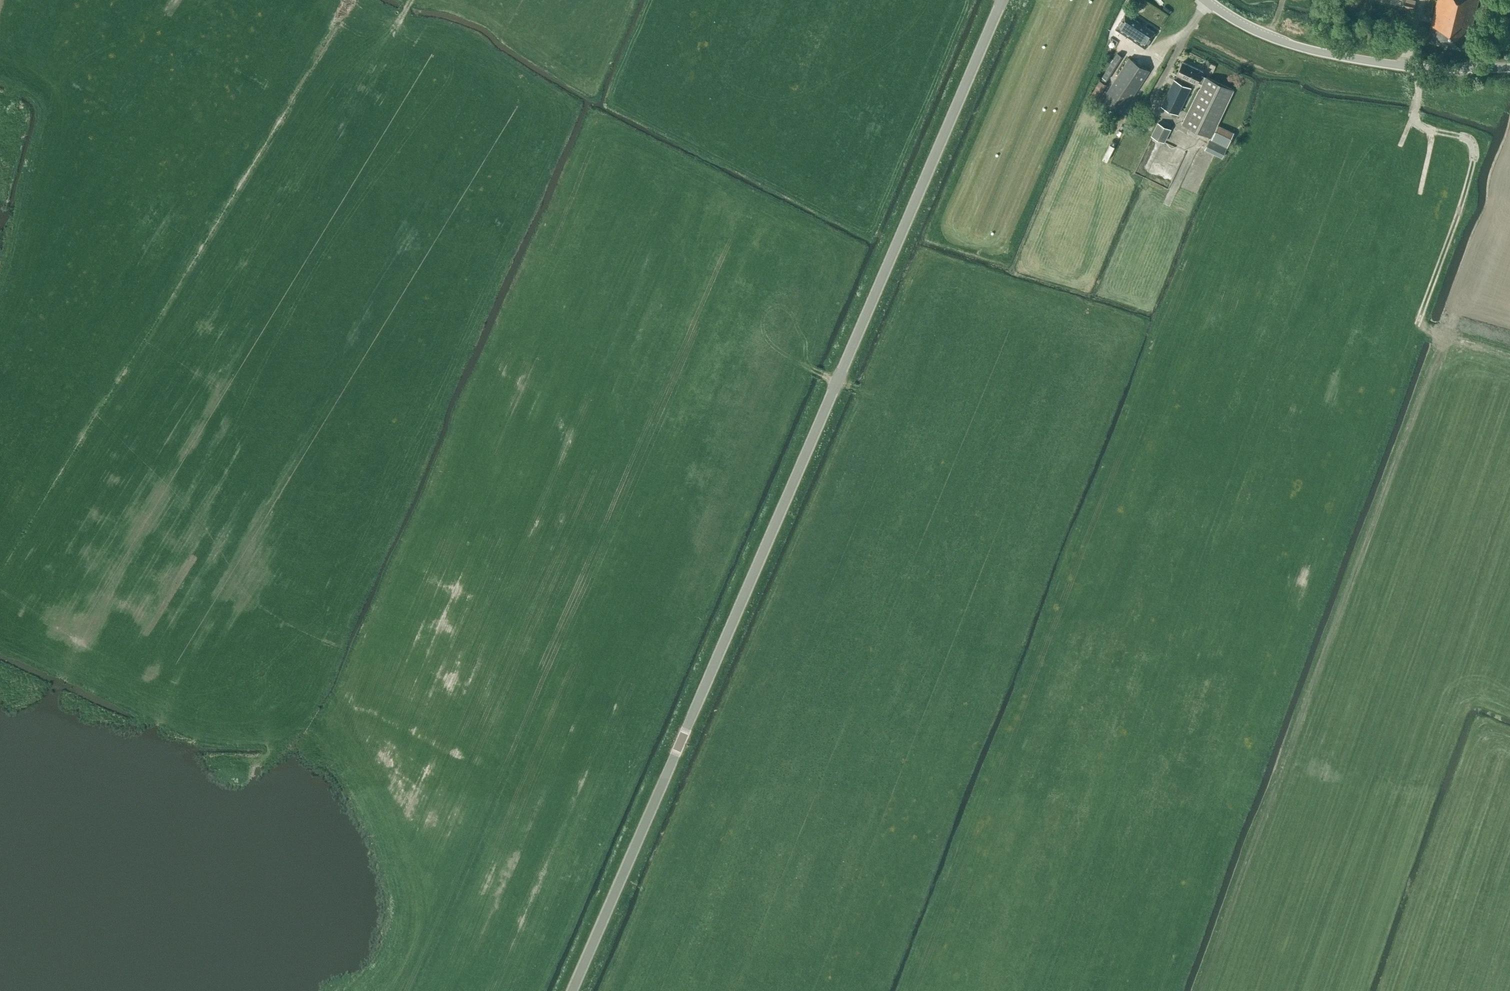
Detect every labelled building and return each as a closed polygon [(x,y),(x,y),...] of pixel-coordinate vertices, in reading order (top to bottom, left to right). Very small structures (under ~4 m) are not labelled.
[(1404,6),(1413,10),(1416,0),(1406,0),(1404,6)] [(1471,31),(1478,0),(1437,0),(1427,40),(1437,42),(1437,43),(1455,47),(1455,46),(1466,49),(1469,38),(1467,38),(1469,30),(1471,31)] [(1115,29),(1145,48),(1155,33),(1125,13),(1115,29)] [(1090,95),(1096,99),(1103,87),(1123,56),(1117,52),(1097,83),(1090,95)] [(1102,100),(1122,113),(1149,71),(1129,58),(1102,100)] [(1202,84),(1200,89),(1199,89),(1182,123),(1202,132),(1203,130),(1211,134),(1204,149),(1221,157),(1233,133),(1216,125),(1233,90),(1201,74),(1203,70),(1183,61),(1177,74),(1196,84),(1197,82),(1202,84)] [(1161,106),(1178,114),(1191,87),(1174,79),(1161,106)] [(1171,129),(1157,122),(1156,124),(1152,133),(1150,135),(1164,142),(1171,129)] [(1127,131),(1140,137),(1144,130),(1131,124),(1127,131)]
